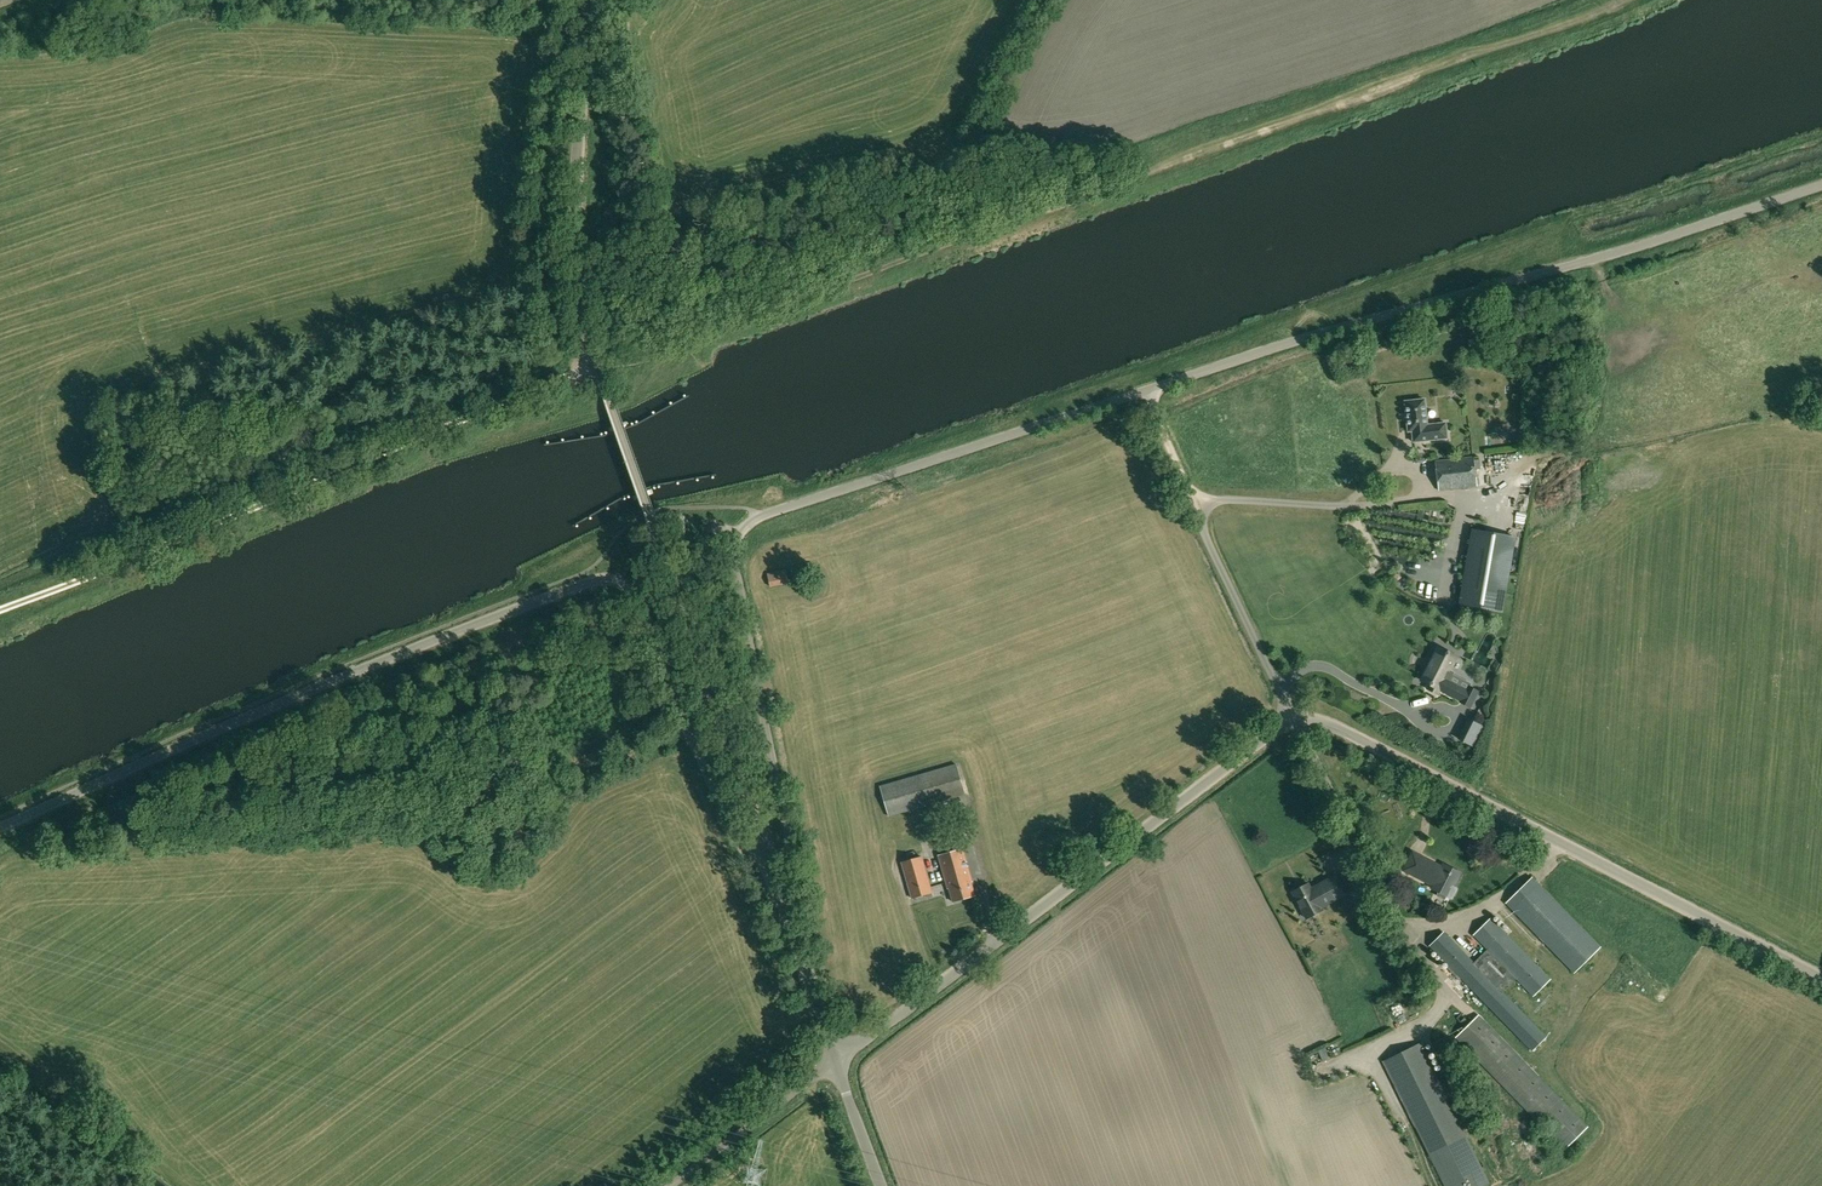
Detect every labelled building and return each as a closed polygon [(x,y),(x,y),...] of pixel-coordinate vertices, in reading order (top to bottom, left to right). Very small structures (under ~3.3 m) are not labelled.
[(1425,399),(1405,401),(1408,432),(1423,430),(1424,441),(1448,438),(1446,423),(1439,424),(1439,428),(1428,429),(1425,399)] [(1439,490),(1476,486),(1473,457),(1436,462),(1439,490)] [(1515,537),(1472,530),(1459,604),(1502,611),(1515,537)] [(787,570),(767,574),(770,586),(789,582),(787,570)] [(1464,700),(1474,705),(1481,690),(1472,685),(1470,689),(1453,680),(1454,676),(1450,674),(1460,656),(1441,646),(1425,678),(1434,683),(1432,686),(1441,691),(1443,688),(1448,690),(1447,691),(1456,695),(1456,694),(1465,699),(1464,700)] [(1446,715),(1440,728),(1473,741),(1479,728),(1446,715)] [(888,816),(965,793),(957,764),(880,787),(888,816)] [(971,881),(972,881),(962,848),(939,855),(948,888),(949,888),(953,902),(975,895),(971,881)] [(1413,852),(1404,870),(1433,885),(1432,888),(1452,898),(1457,888),(1454,887),(1461,873),(1444,864),(1441,870),(1437,867),(1438,865),(1413,852)] [(902,862),(912,898),(932,892),(922,856),(902,862)] [(1688,1036),(1532,877),(1506,903),(1574,972),(1571,976),(1575,980),(1560,994),(1654,1090),(1688,1056),(1678,1047),(1688,1036)] [(1295,890),(1292,892),(1294,895),(1296,894),(1302,905),(1309,908),(1313,915),(1322,910),(1320,905),(1338,896),(1329,879),(1311,889),(1308,883),(1305,885),(1303,883),(1300,883),(1297,885),(1295,887),(1295,890)] [(1491,917),(1472,935),(1487,950),(1532,996),(1551,979),(1491,917)] [(1474,962),(1445,931),(1429,946),(1532,1051),(1547,1037),(1503,992),(1474,962)] [(1516,980),(1487,950),(1474,962),(1503,992),(1516,980)] [(1565,1149),(1588,1126),(1479,1015),(1456,1037),(1565,1149)] [(1419,1044),(1385,1062),(1447,1185),(1478,1185),(1488,1181),(1419,1044)]
